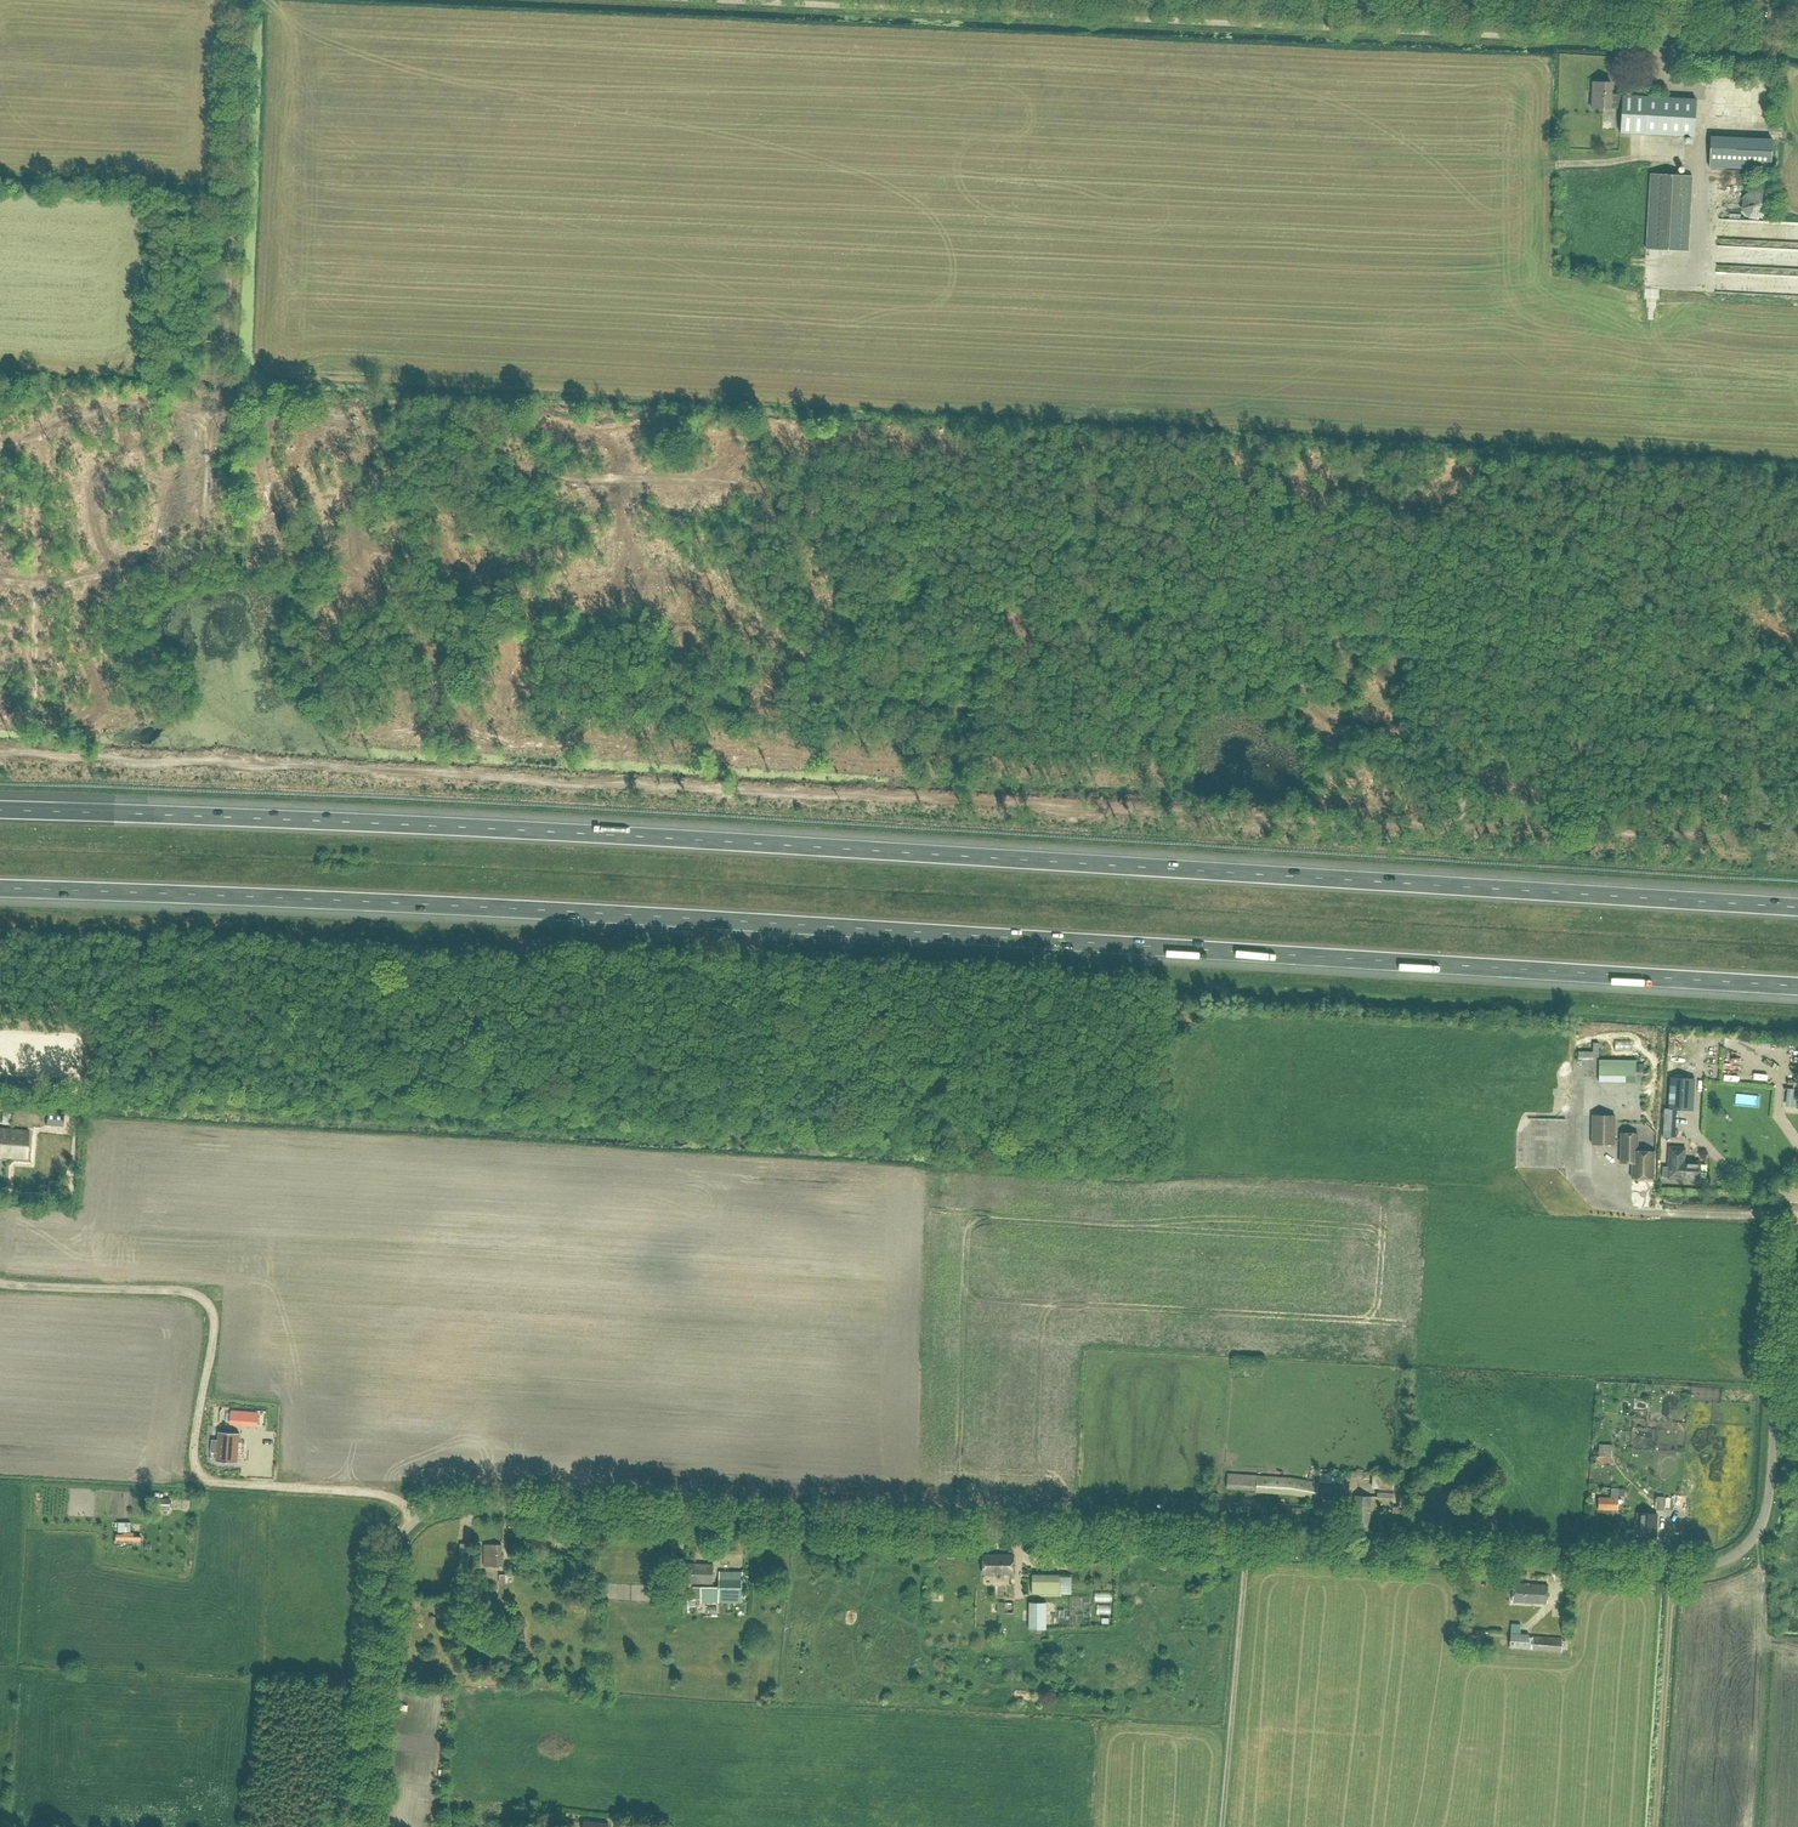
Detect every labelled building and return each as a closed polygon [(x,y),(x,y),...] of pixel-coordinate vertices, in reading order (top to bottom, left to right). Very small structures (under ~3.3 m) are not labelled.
[(1622,96),(1622,97),(1610,97),(1611,84),(1593,83),(1591,108),(1610,109),(1622,109),(1620,133),(1694,137),(1696,99),(1622,96)] [(1709,167),(1771,170),(1772,140),(1711,137),(1709,167)] [(1646,249),(1688,251),(1692,176),(1650,174),(1646,249)] [(1769,206),(1769,205),(1769,203),(1769,201),(1769,200),(1768,198),(1767,197),(1766,196),(1765,195),(1764,193),(1763,193),(1761,192),(1760,191),(1758,191),(1756,191),(1755,191),(1753,191),(1752,191),(1750,192),(1749,193),(1747,193),(1746,195),(1745,196),(1744,197),(1743,198),(1742,200),(1742,201),(1742,203),(1742,205),(1742,206),(1742,208),(1742,209),(1743,211),(1744,212),(1745,214),(1746,215),(1747,216),(1749,217),(1750,217),(1752,218),(1753,218),(1755,219),(1756,219),(1758,218),(1760,218),(1761,217),(1763,217),(1764,216),(1765,215),(1766,214),(1767,212),(1768,211),(1769,209),(1769,208),(1769,206)] [(1649,303),(1663,302),(1663,293),(1649,293),(1649,303)] [(1568,889),(1584,887),(1583,881),(1567,882),(1568,889)] [(664,917),(664,927),(696,927),(696,918),(664,917)] [(1578,1057),(1591,1057),(1598,1057),(1599,1039),(1592,1039),(1591,1051),(1578,1051),(1578,1057)] [(1615,1040),(1615,1050),(1630,1051),(1631,1041),(1615,1040)] [(1599,1060),(1599,1075),(1635,1076),(1635,1072),(1644,1072),(1644,1064),(1637,1064),(1635,1064),(1635,1060),(1599,1060)] [(1670,1077),(1668,1109),(1693,1110),(1694,1078),(1670,1077)] [(1615,1116),(1592,1115),(1592,1144),(1614,1144),(1615,1116)] [(0,1129),(0,1157),(27,1158),(28,1131),(0,1129)] [(1653,1178),(1654,1163),(1654,1151),(1637,1151),(1637,1133),(1620,1133),(1620,1163),(1632,1163),(1631,1178),(1653,1178)] [(1686,1180),(1687,1164),(1699,1165),(1700,1149),(1669,1147),(1667,1179),(1686,1180)] [(237,1463),(239,1433),(219,1432),(218,1440),(212,1439),(211,1452),(217,1453),(216,1461),(237,1463)] [(1597,1456),(1596,1465),(1611,1466),(1612,1445),(1602,1445),(1601,1451),(1599,1451),(1598,1456),(1597,1456)] [(1342,1504),(1343,1484),(1344,1474),(1319,1472),(1318,1482),(1294,1478),(1227,1473),(1227,1489),(1291,1493),(1317,1497),(1316,1502),(1342,1504)] [(1371,1488),(1377,1488),(1377,1498),(1393,1499),(1393,1488),(1394,1477),(1372,1476),(1371,1488)] [(1611,1498),(1598,1497),(1598,1509),(1618,1510),(1619,1488),(1611,1488),(1611,1498)] [(1367,1521),(1369,1522),(1371,1497),(1355,1495),(1352,1529),(1367,1531),(1367,1521)] [(1665,1497),(1656,1497),(1656,1510),(1664,1510),(1665,1497)] [(155,1509),(170,1510),(170,1499),(155,1498),(155,1509)] [(1639,1521),(1638,1537),(1656,1539),(1657,1513),(1638,1512),(1637,1521),(1639,1521)] [(116,1540),(141,1541),(141,1532),(116,1531),(116,1540)] [(504,1555),(501,1555),(501,1544),(484,1544),(484,1566),(501,1566),(504,1566),(504,1555)] [(469,1545),(462,1545),(460,1568),(468,1569),(469,1545)] [(1013,1574),(1013,1555),(982,1555),(982,1574),(1013,1574)] [(712,1584),(713,1564),(682,1563),(682,1583),(712,1584)] [(719,1587),(700,1587),(693,1587),(693,1599),(701,1599),(701,1601),(712,1601),(712,1603),(720,1603),(720,1602),(741,1603),(742,1572),(720,1571),(719,1587)] [(1032,1574),(1032,1594),(1059,1594),(1059,1574),(1032,1574)] [(499,1575),(499,1583),(509,1583),(509,1575),(499,1575)] [(1060,1577),(1061,1591),(1068,1591),(1067,1576),(1060,1577)] [(1512,1601),(1546,1603),(1548,1585),(1513,1583),(1512,1601)] [(997,1614),(1014,1613),(1014,1602),(997,1602),(997,1614)] [(1029,1602),(1029,1629),(1046,1629),(1046,1602),(1029,1602)] [(349,1639),(364,1640),(366,1629),(350,1628),(349,1639)] [(490,1639),(514,1641),(515,1631),(490,1629),(490,1639)] [(1527,1648),(1528,1635),(1511,1634),(1510,1647),(1527,1648)] [(1532,1649),(1561,1652),(1562,1649),(1566,1649),(1567,1640),(1562,1639),(1562,1638),(1533,1636),(1532,1649)]
